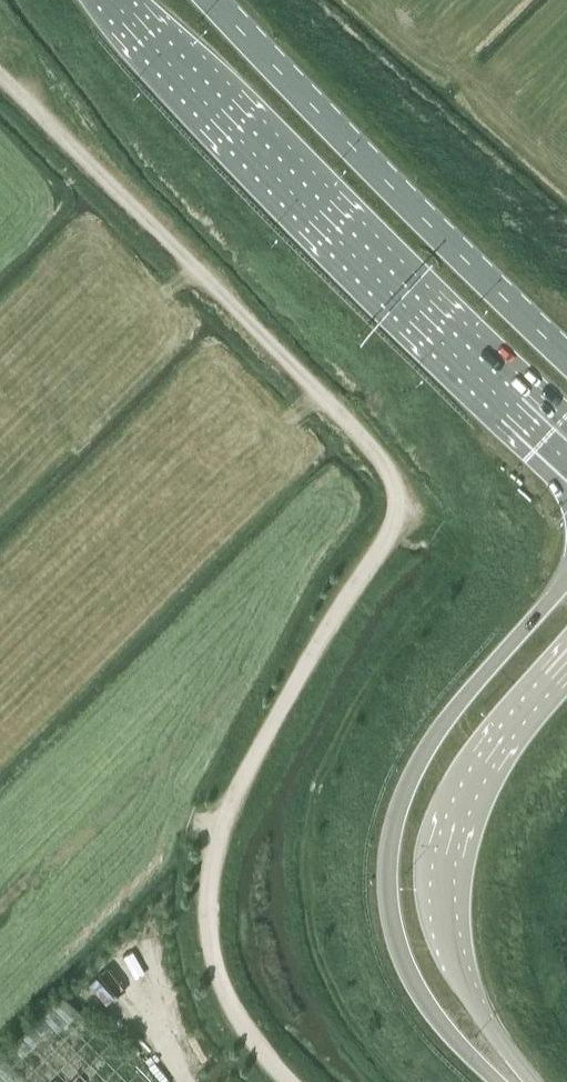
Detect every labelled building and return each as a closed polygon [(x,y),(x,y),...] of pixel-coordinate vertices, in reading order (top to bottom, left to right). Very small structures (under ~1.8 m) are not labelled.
[(62,992),(0,1054),(0,1081),(152,1081),(62,992)]
